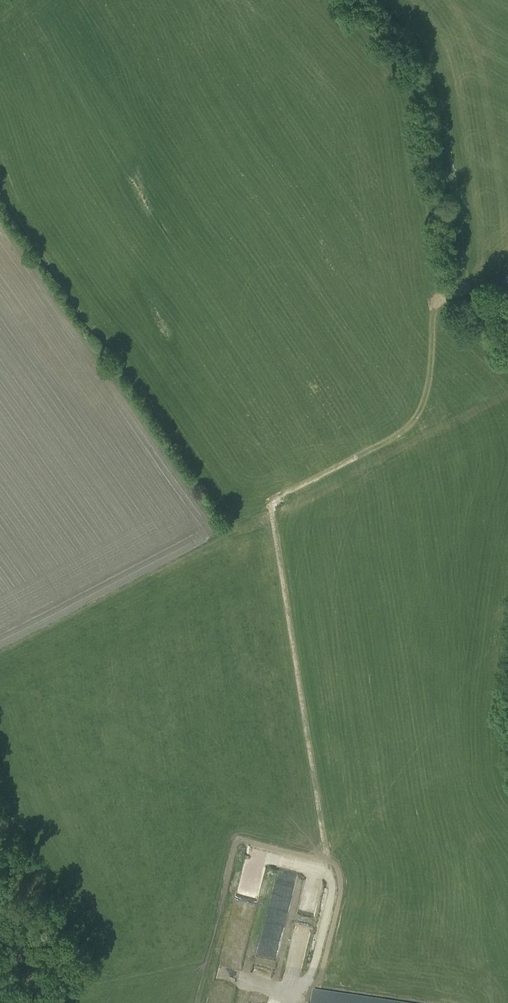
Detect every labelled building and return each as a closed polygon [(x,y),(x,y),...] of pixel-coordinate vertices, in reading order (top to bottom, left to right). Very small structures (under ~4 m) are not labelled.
[(313,991),(311,1002),(394,1002),(313,991)]
